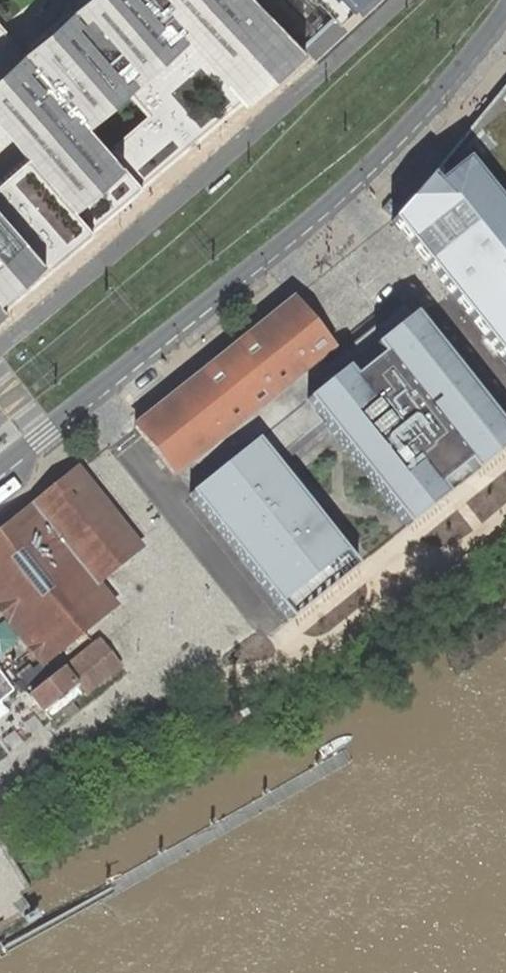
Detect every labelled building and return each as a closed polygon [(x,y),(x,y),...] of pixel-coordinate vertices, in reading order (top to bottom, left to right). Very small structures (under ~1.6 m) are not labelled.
[(257,0),(0,0),(0,306),(128,197),(304,48),(257,0)] [(334,15),(350,0),(319,0),(334,15)] [(429,185),(390,222),(505,367),(505,88),(429,185)] [(398,298),(320,361),(313,352),(190,457),(207,479),(189,493),(290,619),(357,566),(265,451),(313,413),(405,527),(445,495),(438,487),(466,464),(473,474),(505,448),(505,433),(398,298)] [(325,342),(291,300),(134,426),(151,447),(172,473),(190,457),(313,352),(325,342)] [(43,661),(97,618),(112,606),(93,583),(137,548),(77,472),(0,534),(0,608),(43,661)] [(97,618),(43,661),(50,670),(99,631),(97,618)] [(52,721),(104,679),(120,667),(100,642),(31,696),(52,721)] [(110,688),(104,679),(52,721),(58,729),(110,688)]
